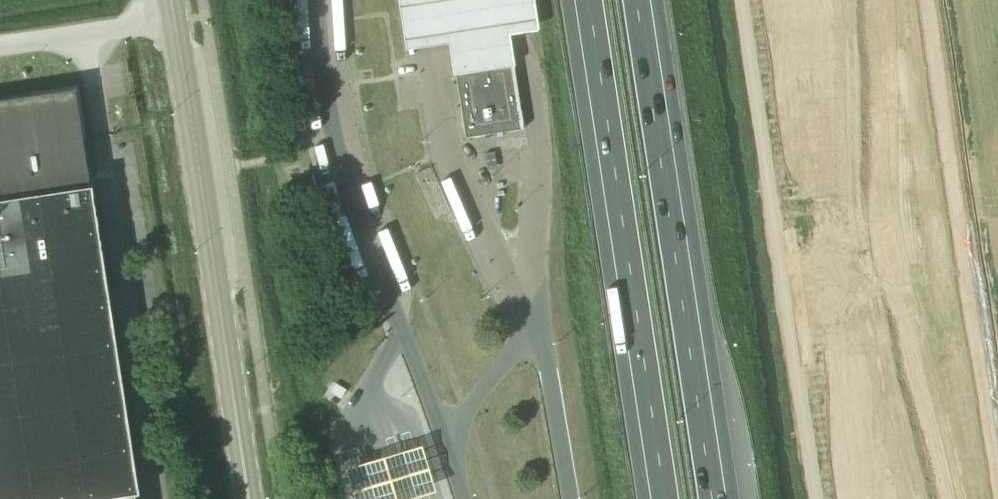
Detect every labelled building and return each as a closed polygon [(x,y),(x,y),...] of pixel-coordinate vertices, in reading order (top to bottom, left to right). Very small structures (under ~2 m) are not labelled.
[(408,51),(451,44),(456,75),(514,66),(518,65),(513,36),(542,32),(537,0),(401,0),(408,51)] [(523,128),(514,66),(456,75),(466,137),(523,128)] [(134,495),(138,494),(92,187),(90,187),(74,89),(0,100),(0,498),(134,498),(134,495)] [(495,152),(486,153),(488,170),(498,169),(495,152)] [(339,469),(348,498),(406,498),(430,492),(416,446),(339,469)]
